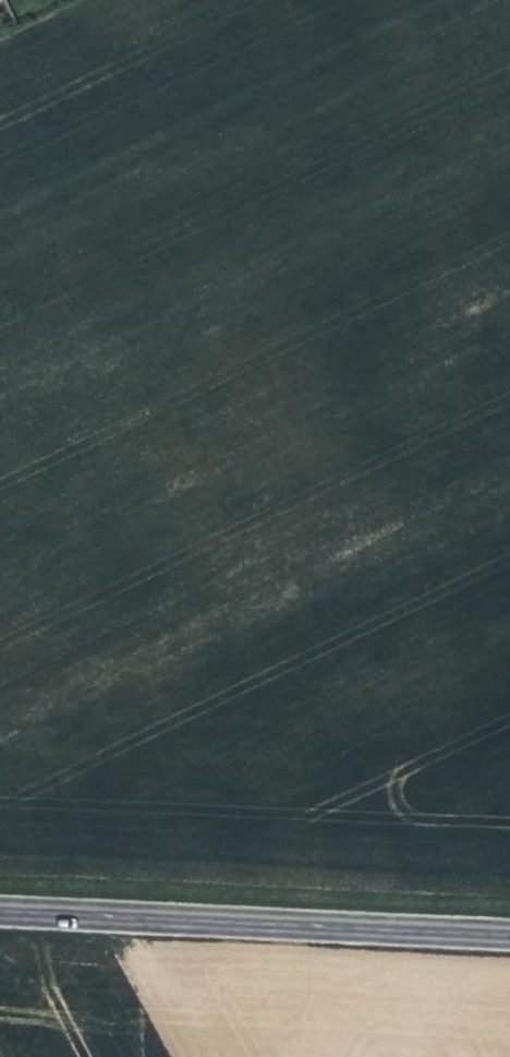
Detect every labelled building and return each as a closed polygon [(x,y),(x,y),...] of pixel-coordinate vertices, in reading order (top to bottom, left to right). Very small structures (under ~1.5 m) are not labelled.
[(4,28),(17,21),(6,0),(0,0),(0,20),(4,28)]
